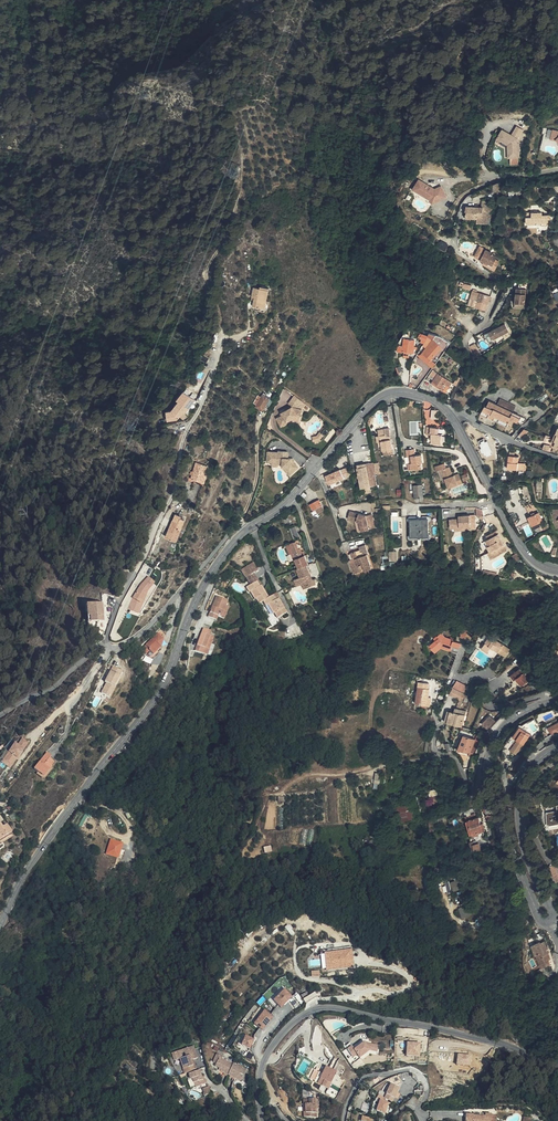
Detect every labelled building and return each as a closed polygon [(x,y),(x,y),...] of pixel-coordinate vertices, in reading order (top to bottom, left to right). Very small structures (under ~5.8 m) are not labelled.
[(519,138),(524,129),(517,125),(512,134),(503,128),(497,138),(508,144),(508,157),(511,157),(511,163),(519,162),(519,138)] [(435,188),(420,178),(413,188),(431,200),(432,203),(448,196),(442,185),(435,188)] [(504,211),(505,204),(496,204),(495,205),(489,204),(473,204),(472,209),(474,209),(473,216),(482,217),(486,215),(495,216),(496,211),(504,211)] [(541,211),(531,211),(531,216),(526,216),(526,219),(525,219),(525,221),(526,221),(526,222),(537,222),(537,221),(541,221),(541,224),(547,223),(547,217),(549,217),(549,213),(541,214),(541,211)] [(449,243),(442,239),(439,245),(446,249),(449,243)] [(475,254),(478,255),(485,259),(488,260),(487,261),(490,263),(488,265),(496,269),(502,259),(497,257),(498,255),(494,253),(494,252),(482,246),(481,248),(479,247),(475,254)] [(266,312),(268,297),(270,287),(263,286),(262,289),(257,288),(254,303),(257,304),(256,310),(266,312)] [(527,287),(521,286),(518,286),(515,301),(525,303),(527,287)] [(486,310),(491,296),(473,290),(468,304),(486,310)] [(488,335),(492,342),(512,332),(508,324),(488,335)] [(444,346),(448,342),(437,334),(434,338),(444,346)] [(428,338),(423,345),(425,347),(426,346),(426,347),(424,350),(426,352),(425,353),(431,359),(442,345),(433,338),(430,335),(428,338)] [(414,347),(415,345),(416,339),(405,337),(403,346),(399,345),(398,351),(403,351),(403,350),(405,350),(410,351),(414,352),(415,348),(414,347)] [(470,346),(475,356),(480,354),(482,353),(477,343),(470,346)] [(426,352),(424,350),(421,353),(418,353),(433,366),(436,363),(431,359),(425,353),(426,352)] [(434,379),(438,373),(434,369),(429,375),(434,379)] [(452,382),(438,373),(434,379),(433,380),(443,386),(441,388),(446,391),(452,382)] [(185,411),(187,412),(196,399),(184,390),(178,399),(180,400),(172,410),(167,410),(169,420),(179,419),(181,417),(185,411)] [(263,398),(259,405),(258,407),(263,410),(269,398),(264,395),(263,398)] [(302,401),(295,396),(288,405),(290,406),(292,408),(297,408),(302,401)] [(509,402),(502,398),(499,405),(504,407),(506,408),(509,402)] [(494,419),(498,422),(503,412),(501,411),(504,407),(499,405),(490,400),(487,406),(485,405),(481,413),(488,417),(490,412),(496,415),(494,419)] [(292,408),(290,406),(285,409),(286,411),(282,414),(280,415),(281,417),(277,420),(282,427),(288,423),(287,422),(292,420),(297,417),(301,417),(302,410),(306,404),(302,401),(297,408),(292,408)] [(509,402),(506,408),(514,411),(517,405),(509,402)] [(503,412),(498,422),(507,426),(509,423),(510,420),(508,419),(509,417),(511,418),(517,420),(519,421),(521,415),(514,411),(506,408),(504,407),(501,411),(503,412)] [(390,427),(385,428),(386,435),(380,436),(381,440),(379,441),(380,442),(380,446),(383,445),(385,455),(394,453),(390,427)] [(437,430),(437,427),(432,427),(431,433),(431,436),(432,436),(432,439),(443,441),(444,434),(440,434),(440,431),(437,430)] [(525,429),(520,434),(523,437),(529,430),(525,429)] [(324,434),(320,431),(317,435),(312,436),(314,441),(315,440),(319,439),(320,439),(324,434)] [(411,458),(412,465),(412,471),(423,470),(423,464),(424,464),(423,457),(417,457),(416,450),(409,451),(409,458),(411,458)] [(273,455),(268,455),(267,462),(273,463),(273,460),(278,460),(278,464),(283,464),(283,466),(287,466),(292,472),(299,467),(291,458),(288,458),(289,455),(288,454),(288,453),(287,452),(286,452),(285,452),(279,452),(279,453),(273,452),(273,455)] [(516,455),(516,453),(511,452),(511,454),(510,454),(509,467),(518,468),(519,461),(520,455),(516,455)] [(203,481),(205,473),(207,465),(196,462),(192,478),(196,479),(203,481)] [(375,462),(367,463),(372,486),(380,485),(375,462)] [(368,487),(372,486),(367,463),(359,465),(365,494),(369,493),(368,487)] [(463,482),(460,475),(456,476),(456,474),(454,474),(451,466),(447,467),(445,463),(435,466),(438,472),(439,471),(443,470),(446,478),(449,487),(463,482)] [(290,474),(292,472),(287,466),(283,466),(290,474)] [(349,466),(341,469),(345,477),(352,474),(349,466)] [(341,468),(327,475),(331,484),(345,477),(341,469),(341,468)] [(207,474),(205,473),(203,481),(196,479),(195,483),(204,485),(207,474)] [(416,498),(425,497),(423,485),(415,485),(416,498)] [(319,512),(326,509),(321,499),(312,503),(315,510),(317,509),(319,512)] [(530,516),(541,511),(539,508),(529,513),(530,516)] [(422,519),(422,510),(418,510),(418,519),(411,519),(412,537),(419,537),(419,545),(423,545),(422,537),(430,537),(429,519),(422,519)] [(351,518),(361,521),(362,522),(361,513),(354,511),(351,518)] [(545,519),(541,511),(530,516),(534,525),(545,519)] [(177,513),(167,536),(177,540),(186,518),(182,517),(182,515),(177,513)] [(364,522),(366,532),(379,528),(376,515),(370,517),(361,513),(362,522),(364,522)] [(460,518),(450,519),(450,528),(455,528),(456,528),(456,526),(461,526),(461,527),(466,527),(471,527),(471,529),(477,528),(476,515),(460,515),(460,518)] [(501,535),(489,541),(492,547),(491,547),(494,552),(496,552),(499,557),(510,551),(501,535)] [(298,586),(302,584),(308,582),(310,587),(316,584),(314,579),(313,580),(307,565),(308,564),(305,555),(303,556),(301,552),(303,552),(301,547),(299,548),(296,541),(291,543),(293,547),(291,548),(292,553),(295,560),(297,559),(300,567),(298,568),(301,577),(295,579),(298,586)] [(367,551),(365,545),(360,547),(361,549),(361,551),(358,553),(357,550),(352,552),(354,559),(355,561),(368,554),(367,551)] [(517,561),(521,558),(515,548),(513,549),(515,552),(512,554),(517,561)] [(495,560),(499,557),(496,552),(494,552),(491,554),(495,560)] [(363,571),(372,568),(368,554),(355,561),(357,566),(355,567),(357,573),(363,570),(363,571)] [(254,562),(242,570),(244,573),(246,571),(249,576),(254,573),(258,570),(254,562)] [(251,585),(258,581),(260,585),(262,585),(254,573),(249,576),(246,571),(244,573),(251,585)] [(148,591),(155,583),(148,577),(140,585),(133,598),(143,604),(148,591)] [(257,597),(260,601),(264,599),(268,597),(262,585),(260,585),(258,581),(251,585),(247,587),(249,591),(251,590),(255,597),(257,597)] [(277,599),(274,593),(268,597),(264,599),(267,604),(268,603),(271,608),(282,602),(279,598),(277,599)] [(220,617),(223,618),(227,606),(229,600),(218,596),(211,618),(219,621),(220,617)] [(282,602),(271,608),(274,612),(275,612),(278,617),(287,611),(282,602)] [(91,618),(91,623),(104,622),(102,604),(86,605),(87,618),(91,618)] [(198,652),(210,657),(214,646),(217,638),(213,636),(214,632),(206,629),(198,652)] [(447,636),(443,631),(436,637),(438,640),(431,645),(435,650),(441,645),(443,647),(452,651),(454,645),(460,647),(462,642),(454,640),(455,639),(447,636)] [(159,632),(144,648),(153,656),(163,645),(165,637),(159,632)] [(485,646),(491,651),(494,646),(505,654),(510,646),(497,638),(495,639),(487,633),(484,637),(489,640),(485,646)] [(522,638),(519,635),(514,642),(517,645),(522,638)] [(108,682),(115,686),(123,671),(113,666),(106,681),(108,682)] [(525,674),(521,670),(512,677),(515,682),(519,679),(524,686),(530,682),(527,678),(528,677),(528,676),(528,675),(527,674),(526,674),(525,674)] [(457,688),(458,689),(463,684),(458,680),(454,685),(457,688)] [(108,682),(102,692),(111,696),(116,686),(115,686),(108,682)] [(463,684),(458,689),(464,693),(468,688),(463,684)] [(430,687),(421,688),(423,709),(435,708),(434,701),(433,701),(432,696),(434,696),(433,691),(430,691),(430,687)] [(463,702),(466,695),(464,693),(458,689),(457,688),(453,695),(463,702)] [(449,723),(464,728),(468,714),(459,710),(458,714),(455,713),(453,713),(449,723)] [(489,729),(500,717),(498,716),(495,719),(491,714),(483,723),(489,729)] [(548,727),(553,735),(557,732),(557,722),(548,727)] [(521,726),(519,730),(530,736),(532,733),(521,726)] [(530,736),(519,730),(514,737),(519,740),(512,750),(517,754),(530,736)] [(5,760),(12,765),(28,742),(22,739),(17,745),(14,743),(9,752),(10,753),(5,760)] [(475,757),(476,758),(482,741),(476,739),(474,743),(466,740),(461,755),(467,757),(475,757)] [(9,752),(2,762),(10,768),(12,765),(5,760),(10,753),(9,752)] [(48,753),(36,768),(45,776),(49,771),(47,769),(48,767),(49,768),(54,762),(50,759),(52,756),(48,753)] [(437,789),(430,790),(430,792),(427,792),(428,797),(432,796),(434,807),(443,806),(440,790),(437,790),(437,789)] [(413,807),(412,800),(399,804),(401,822),(407,820),(417,817),(413,807)] [(548,811),(549,823),(557,822),(557,810),(548,811)] [(86,813),(79,825),(83,827),(89,815),(86,813)] [(483,813),(470,815),(473,832),(486,829),(483,813)] [(13,833),(8,824),(3,827),(1,824),(0,824),(0,841),(13,833)] [(120,858),(123,842),(109,839),(106,855),(120,858)] [(454,890),(464,887),(461,878),(451,881),(454,890)] [(470,903),(460,906),(463,916),(473,913),(470,903)] [(542,940),(535,942),(539,953),(538,953),(543,966),(551,962),(550,959),(552,958),(548,949),(550,948),(546,939),(542,941),(542,940)] [(355,966),(352,949),(325,953),(325,954),(322,955),(323,968),(327,968),(327,970),(355,966)] [(281,988),(271,998),(273,1001),(284,990),(281,988)] [(286,989),(274,1000),(282,1008),(293,997),(286,989)] [(255,1024),(264,1010),(259,1007),(251,1021),(255,1024)] [(265,1011),(255,1024),(263,1030),(273,1017),(265,1011)] [(247,1036),(242,1045),(251,1049),(255,1039),(247,1036)] [(355,1050),(350,1043),(347,1046),(354,1056),(358,1053),(361,1057),(370,1050),(378,1052),(379,1045),(365,1043),(355,1050)] [(421,1043),(408,1043),(407,1055),(420,1055),(421,1043)] [(187,1055),(181,1056),(183,1071),(192,1070),(192,1069),(193,1068),(192,1059),(198,1058),(196,1046),(186,1047),(187,1055)] [(222,1070),(240,1078),(242,1076),(247,1068),(235,1062),(235,1063),(221,1057),(217,1065),(223,1068),(222,1070)] [(326,1075),(321,1085),(331,1090),(334,1085),(342,1089),(345,1082),(342,1081),(346,1072),(341,1063),(336,1062),(334,1066),(339,1068),(337,1072),(333,1070),(329,1068),(326,1075)] [(243,1079),(248,1069),(247,1068),(242,1076),(240,1078),(242,1079),(243,1079)] [(189,1072),(190,1078),(193,1077),(194,1086),(206,1084),(206,1079),(204,1079),(202,1079),(202,1077),(201,1070),(189,1072)] [(317,1084),(321,1085),(326,1075),(322,1073),(317,1084)] [(392,1084),(385,1099),(392,1102),(394,1098),(395,1098),(400,1088),(392,1084)] [(304,1098),(305,1115),(317,1116),(317,1098),(304,1098)] [(386,1114),(390,1104),(381,1101),(377,1111),(386,1114)]
